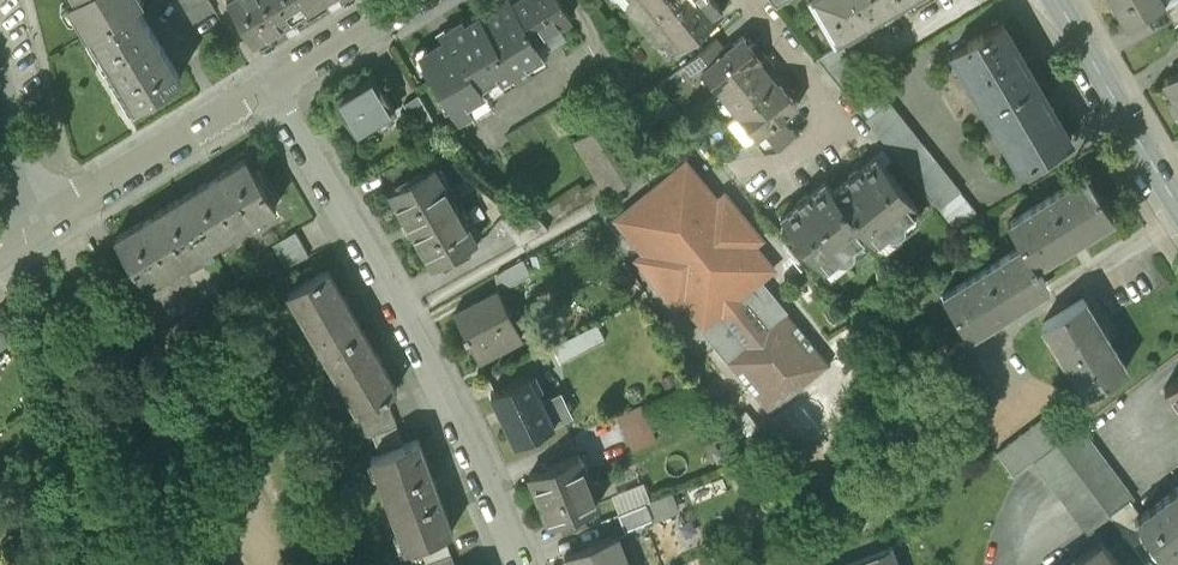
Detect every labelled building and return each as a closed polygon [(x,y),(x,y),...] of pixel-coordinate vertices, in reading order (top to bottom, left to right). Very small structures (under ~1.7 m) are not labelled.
[(87,30),(136,0),(69,0),(87,30)] [(192,23),(215,10),(209,0),(179,0),(192,23)] [(253,43),(324,0),(228,0),(253,43)] [(513,2),(512,0),(498,0),(497,1),(501,7),(483,18),(482,19),(518,78),(519,78),(548,60),(539,45),(562,32),(557,24),(569,16),(559,0),(515,0),(513,2)] [(674,50),(723,11),(715,0),(633,0),(674,50)] [(833,39),(901,0),(810,0),(833,39)] [(1127,24),(1163,3),(1162,0),(1112,0),(1127,24)] [(134,2),(89,29),(134,104),(179,76),(134,2)] [(463,20),(450,28),(451,29),(440,35),(444,42),(429,52),(426,47),(413,55),(421,68),(425,65),(442,92),(438,95),(446,109),(450,106),(458,119),(490,100),(489,98),(520,80),(519,78),(518,78),(482,19),(483,18),(481,15),(466,25),(463,20)] [(1002,21),(952,50),(1020,167),(1070,138),(1047,99),(1021,55),(1002,21)] [(726,50),(701,70),(702,71),(720,93),(721,92),(720,92),(758,62),(766,56),(755,43),(751,46),(744,36),(726,50)] [(716,39),(683,65),(693,78),(702,71),(701,70),(726,50),(716,39)] [(841,42),(816,56),(844,90),(868,76),(861,62),(857,64),(850,53),(848,54),(841,42)] [(758,62),(720,92),(721,92),(738,114),(739,115),(784,79),(788,76),(782,69),(771,78),(758,62)] [(1164,80),(1174,96),(1166,101),(1175,116),(1177,114),(1177,71),(1164,80)] [(374,74),(335,98),(356,133),(395,109),(374,74)] [(975,212),(886,100),(890,97),(873,76),(851,94),(868,115),(865,117),(954,229),(975,212)] [(784,79),(739,115),(738,114),(737,115),(754,137),(755,138),(780,118),(798,104),(791,95),(794,92),(784,79)] [(419,94),(404,102),(418,128),(433,119),(419,94)] [(490,100),(458,119),(463,127),(495,108),(490,100)] [(612,117),(575,140),(608,193),(644,170),(612,117)] [(780,118),(755,138),(754,137),(746,144),(755,155),(778,150),(794,136),(780,118)] [(410,155),(386,170),(393,182),(418,167),(410,155)] [(833,189),(832,190),(867,232),(866,233),(874,243),(917,207),(875,155),(833,189)] [(247,157),(181,197),(211,246),(225,238),(223,235),(261,211),(263,214),(277,206),(247,157)] [(718,200),(687,163),(616,219),(644,253),(641,256),(663,282),(658,287),(677,310),(685,304),(704,328),(720,315),(728,325),(736,334),(716,350),(769,416),(830,366),(789,313),(769,329),(748,303),(758,295),(752,289),(775,270),(756,246),(763,240),(725,194),(718,200)] [(477,241),(434,165),(388,191),(431,267),(477,241)] [(1086,172),(1007,221),(1020,243),(1030,260),(1053,246),(1056,251),(1093,228),(1090,223),(1110,211),(1086,172)] [(867,232),(832,190),(833,189),(825,180),(782,216),(824,267),(866,233),(867,232)] [(181,197),(115,237),(145,286),(159,278),(158,275),(196,251),(198,254),(211,246),(181,197)] [(525,201),(501,218),(520,245),(550,229),(525,201)] [(286,264),(310,252),(298,227),(274,239),(286,264)] [(1020,243),(942,291),(965,328),(985,316),(988,320),(1025,297),(1022,293),(1043,280),(1030,260),(1020,243)] [(521,260),(496,274),(503,288),(529,275),(521,260)] [(348,304),(328,271),(289,293),(358,413),(360,412),(387,396),(397,390),(375,352),(348,304)] [(498,292),(455,314),(465,333),(463,335),(465,339),(468,338),(474,352),(517,330),(498,292)] [(1081,297),(1043,320),(1053,336),(1050,338),(1072,375),(1075,373),(1086,390),(1123,367),(1081,297)] [(207,305),(152,338),(166,362),(222,329),(207,305)] [(0,307),(0,330),(5,336),(15,328),(0,307)] [(596,324),(553,346),(562,365),(606,343),(596,324)] [(0,330),(0,349),(9,342),(5,336),(0,330)] [(994,401),(962,353),(938,369),(970,417),(994,401)] [(533,392),(525,376),(492,393),(516,443),(570,416),(559,392),(540,401),(535,391),(533,392)] [(1168,384),(1177,397),(1177,376),(1168,384)] [(387,396),(360,412),(368,436),(375,434),(398,426),(387,396)] [(1063,401),(994,453),(1010,477),(1032,460),(1054,444),(1077,426),(1080,424),(1063,401)] [(641,406),(617,416),(633,452),(657,442),(641,406)] [(398,426),(375,434),(381,452),(404,444),(398,426)] [(1112,472),(1077,426),(1054,444),(1089,490),(1112,472)] [(453,531),(420,438),(404,444),(381,452),(373,455),(406,547),(453,531)] [(1089,490),(1054,444),(1032,460),(1086,531),(1107,515),(1089,490)] [(599,505),(578,454),(529,474),(550,525),(558,522),(582,512),(599,505)] [(1131,497),(1112,472),(1089,490),(1107,515),(1132,547),(1147,535),(1134,517),(1138,514),(1128,500),(1131,497)] [(1134,517),(1147,535),(1164,557),(1177,547),(1177,484),(1138,514),(1134,517)] [(646,504),(619,515),(625,529),(652,519),(646,504)] [(582,512),(558,522),(563,533),(587,523),(582,512)] [(583,546),(586,552),(568,559),(565,553),(563,554),(567,564),(626,564),(628,564),(616,534),(583,546)] [(448,540),(423,549),(427,561),(452,552),(448,540)] [(1068,564),(1118,564),(1099,541),(1068,564)] [(841,564),(897,564),(891,547),(841,564)] [(422,564),(457,564),(452,552),(427,561),(422,564)]
